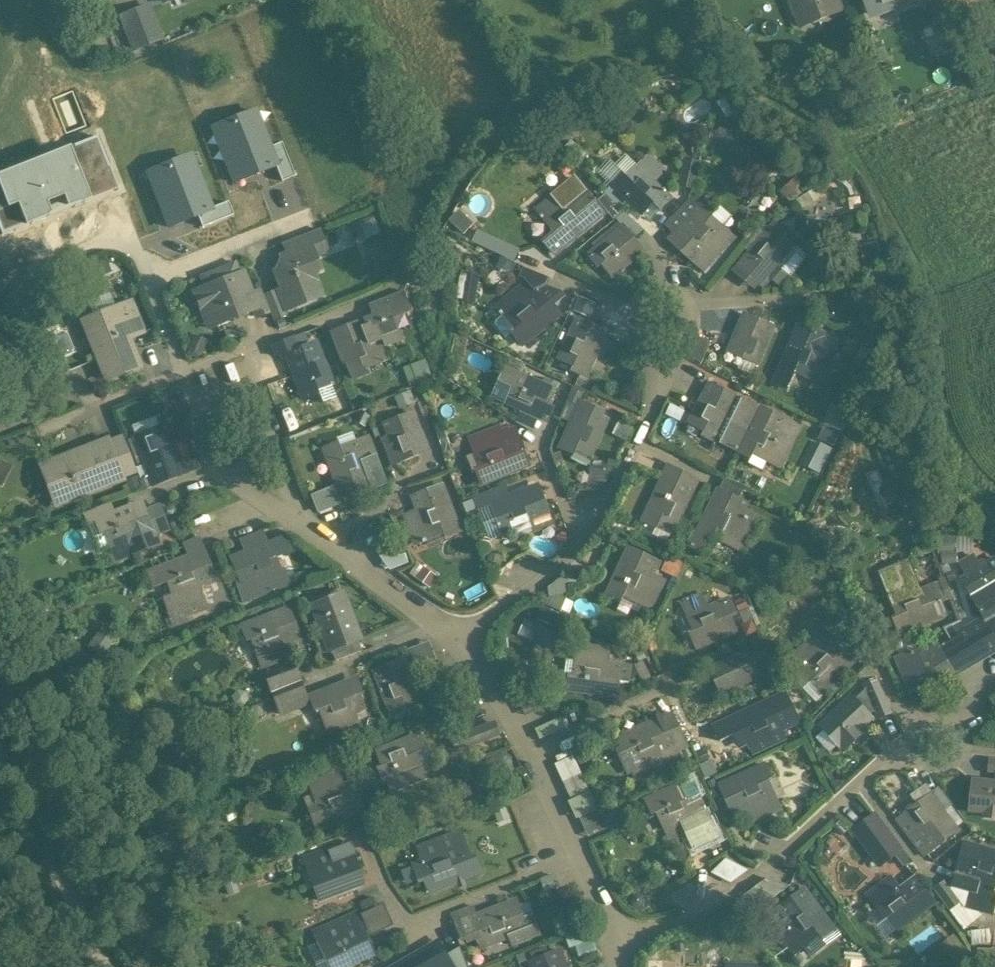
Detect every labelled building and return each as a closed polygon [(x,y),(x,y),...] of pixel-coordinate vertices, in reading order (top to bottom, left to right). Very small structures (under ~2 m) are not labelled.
[(795,10),(812,3),(819,20),(841,11),(837,0),(791,0),(795,10)] [(874,18),(916,2),(915,0),(868,0),(874,18)] [(163,44),(149,7),(122,17),(137,54),(163,44)] [(254,113),(208,129),(227,184),(273,168),(254,113)] [(0,179),(0,236),(116,196),(99,145),(0,179)] [(189,156),(145,173),(168,232),(211,215),(189,156)] [(642,174),(633,184),(626,177),(615,188),(643,216),(654,205),(660,212),(671,201),(653,184),(664,174),(649,160),(639,171),(642,174)] [(574,184),(539,213),(548,225),(552,222),(561,232),(546,245),(555,256),(604,216),(585,193),(581,196),(581,192),(574,184)] [(813,192),(798,201),(802,208),(817,198),(813,192)] [(692,197),(667,227),(677,235),(703,205),(692,197)] [(714,215),(703,205),(677,235),(671,243),(675,246),(682,245),(686,248),(682,252),(705,271),(733,238),(711,219),(714,215)] [(633,243),(644,233),(625,215),(616,223),(623,232),(594,256),(613,279),(643,254),(633,243)] [(764,225),(756,236),(762,241),(770,231),(764,225)] [(762,241),(735,273),(747,283),(750,279),(756,284),(758,282),(763,286),(769,279),(777,285),(786,273),(779,267),(794,248),(783,239),(786,235),(777,227),(770,231),(762,241)] [(316,231),(282,245),(287,257),(280,260),(281,263),(277,272),(273,274),(288,311),(320,298),(311,277),(313,273),(318,271),(313,259),(325,254),(316,231)] [(480,231),(475,243),(517,263),(523,251),(480,231)] [(556,270),(531,258),(526,270),(551,281),(556,270)] [(233,264),(199,277),(204,290),(237,277),(233,264)] [(204,290),(194,294),(202,315),(209,312),(215,327),(253,312),(254,311),(248,296),(240,276),(237,277),(204,290)] [(546,289),(538,296),(528,282),(512,295),(514,297),(510,300),(506,300),(503,302),(503,306),(499,309),(503,314),(501,316),(503,319),(497,323),(497,328),(507,340),(513,335),(523,347),(561,316),(552,304),(562,296),(546,289)] [(259,292),(248,296),(254,311),(253,312),(256,319),(268,314),(262,299),(259,292)] [(276,294),(262,299),(268,314),(271,321),(285,316),(276,294)] [(405,295),(371,308),(376,319),(409,306),(405,295)] [(579,298),(575,313),(595,317),(598,302),(579,298)] [(130,303),(81,323),(105,383),(139,369),(128,341),(142,335),(130,303)] [(376,319),(363,324),(371,347),(385,341),(388,349),(403,343),(394,321),(412,314),(409,306),(376,319)] [(607,334),(580,322),(563,358),(577,364),(573,373),(586,379),(607,334)] [(755,330),(741,325),(732,348),(746,353),(744,358),(757,363),(773,327),(759,322),(755,330)] [(363,324),(349,330),(350,334),(337,340),(353,381),(367,375),(363,366),(376,361),(378,366),(392,360),(388,349),(385,341),(371,347),(363,324)] [(809,340),(796,334),(774,384),(788,390),(798,368),(810,373),(809,378),(825,385),(832,369),(829,368),(834,356),(821,351),(827,337),(813,331),(809,340)] [(290,340),(270,348),(275,359),(295,350),(290,340)] [(313,346),(299,351),(303,360),(289,366),(303,402),(317,397),(314,388),(327,382),(313,346)] [(430,361),(405,370),(410,384),(435,375),(430,361)] [(509,389),(516,375),(505,370),(493,397),(512,406),(518,393),(509,389)] [(552,392),(516,375),(509,389),(518,393),(512,406),(548,423),(555,409),(546,405),(552,392)] [(737,398),(710,385),(693,421),(706,427),(702,436),(716,442),(718,439),(739,449),(759,408),(738,397),(737,398)] [(799,427),(759,408),(739,449),(738,452),(751,458),(756,450),(768,456),(766,460),(767,460),(780,467),(799,427)] [(592,420),(578,414),(562,450),(576,456),(580,448),(593,454),(610,418),(596,412),(592,420)] [(417,425),(404,430),(400,421),(386,427),(400,463),(414,458),(413,453),(426,448),(417,425)] [(162,429),(134,439),(148,476),(162,471),(159,462),(172,457),(162,429)] [(509,431),(500,434),(499,431),(489,435),(486,433),(483,435),(481,438),(471,442),(477,456),(481,454),(486,467),(478,471),(483,485),(529,467),(518,439),(513,441),(509,431)] [(134,473),(121,440),(109,444),(122,478),(134,473)] [(383,485),(365,440),(351,445),(353,450),(340,455),(337,446),(323,452),(337,488),(340,497),(367,486),(369,490),(383,485)] [(108,441),(50,463),(53,472),(41,477),(50,499),(62,494),(65,503),(123,481),(122,478),(109,444),(108,441)] [(768,456),(756,450),(751,458),(749,464),(762,470),(767,460),(766,460),(768,456)] [(172,457),(159,462),(162,471),(148,476),(153,488),(175,479),(171,467),(176,465),(172,457)] [(613,471),(594,471),(586,492),(604,491),(613,471)] [(697,481),(676,471),(671,481),(692,492),(697,481)] [(671,481),(665,479),(644,523),(657,529),(654,536),(667,543),(673,531),(674,532),(676,527),(675,526),(692,492),(671,481)] [(507,488),(473,501),(478,513),(493,507),(511,499),(507,488)] [(511,499),(493,507),(504,534),(531,524),(534,534),(553,526),(549,517),(538,489),(511,499)] [(331,490),(311,498),(317,513),(337,505),(331,490)] [(444,492),(430,497),(429,493),(415,498),(420,512),(406,517),(417,545),(431,539),(429,535),(442,530),(446,539),(460,533),(444,492)] [(728,506),(715,499),(692,548),(705,554),(714,537),(740,550),(757,514),(744,508),(746,504),(732,497),(728,506)] [(108,504),(82,515),(86,526),(94,523),(113,515),(108,504)] [(136,522),(131,508),(113,515),(94,523),(100,537),(109,533),(114,546),(109,548),(115,562),(156,546),(152,537),(145,518),(136,522)] [(166,531),(157,509),(144,514),(145,518),(152,537),(166,531)] [(262,532),(239,541),(244,555),(262,548),(267,546),(262,532)] [(202,554),(196,540),(182,545),(188,559),(147,575),(153,589),(171,582),(176,595),(171,597),(177,611),(186,607),(191,621),(223,608),(218,595),(204,600),(199,587),(213,582),(207,567),(203,569),(197,556),(202,554)] [(244,555),(239,557),(244,570),(235,573),(241,588),(258,581),(277,573),(272,560),(267,561),(262,548),(244,555)] [(398,549),(371,559),(391,573),(411,565),(408,556),(402,558),(398,549)] [(640,566),(626,559),(610,595),(623,601),(627,593),(640,598),(638,603),(652,609),(664,583),(651,576),(657,563),(644,557),(640,566)] [(414,576),(432,587),(439,576),(421,565),(414,576)] [(994,583),(984,566),(963,579),(980,608),(976,610),(981,619),(967,627),(985,656),(994,650),(994,582),(994,583)] [(277,573),(258,581),(263,594),(287,585),(281,571),(277,573)] [(564,578),(549,590),(550,599),(571,596),(570,587),(578,586),(579,576),(564,578)] [(934,586),(912,595),(907,582),(888,589),(894,603),(898,602),(903,615),(894,618),(900,632),(936,618),(931,604),(940,601),(934,586)] [(723,587),(687,603),(694,617),(685,621),(691,634),(713,624),(719,637),(737,629),(731,616),(727,618),(721,604),(729,600),(723,587)] [(359,642),(344,605),(330,610),(326,600),(310,606),(321,636),(328,652),(328,654),(330,653),(356,643),(359,642)] [(277,614),(241,629),(246,643),(255,639),(260,652),(256,654),(261,668),(288,658),(283,644),(297,639),(292,625),(283,628),(277,614)] [(552,647),(557,632),(528,621),(522,636),(552,647)] [(409,624),(388,632),(392,642),(412,634),(409,624)] [(985,656),(967,627),(957,633),(974,663),(985,656)] [(836,635),(819,652),(809,642),(795,657),(806,668),(809,664),(819,674),(812,681),(823,692),(851,664),(840,653),(847,646),(836,635)] [(321,636),(312,640),(318,656),(328,652),(321,636)] [(967,667),(952,641),(940,649),(942,652),(955,674),(967,667)] [(356,643),(330,653),(334,663),(360,653),(356,643)] [(431,643),(411,651),(420,669),(438,661),(431,643)] [(916,651),(898,659),(911,691),(925,685),(924,680),(941,673),(945,680),(955,674),(942,652),(940,649),(938,644),(918,656),(916,651)] [(609,652),(580,648),(578,663),(582,663),(580,677),(571,676),(569,691),(608,696),(610,682),(619,683),(622,668),(607,666),(609,652)] [(750,650),(717,666),(724,680),(716,683),(722,694),(754,679),(748,665),(755,661),(750,650)] [(261,668),(271,694),(299,684),(288,658),(261,668)] [(582,663),(578,663),(568,661),(565,675),(571,676),(580,677),(582,663)] [(406,667),(392,672),(390,667),(376,673),(391,710),(418,699),(406,667)] [(892,713),(877,680),(863,686),(866,691),(874,711),(878,719),(892,713)] [(299,684),(271,694),(279,717),(311,705),(308,699),(302,682),(299,684)] [(345,685),(308,699),(311,705),(314,713),(323,710),(328,723),(323,724),(329,739),(348,731),(342,718),(365,709),(359,695),(351,699),(345,685)] [(538,688),(519,697),(527,716),(547,708),(538,688)] [(852,697),(822,727),(844,751),(858,738),(855,735),(872,718),(869,715),(874,711),(866,691),(856,701),(852,697)] [(768,703),(733,719),(739,733),(748,729),(754,742),(790,725),(783,712),(774,716),(768,703)] [(674,715),(663,720),(669,734),(670,733),(678,751),(689,746),(674,715)] [(663,720),(658,716),(654,718),(655,724),(661,737),(669,734),(663,720)] [(562,720),(538,730),(542,741),(566,730),(562,720)] [(669,734),(661,737),(655,724),(619,741),(625,754),(634,751),(640,763),(636,765),(642,779),(682,760),(678,751),(670,733),(669,734)] [(497,725),(454,741),(458,752),(501,736),(497,725)] [(420,738),(383,752),(389,766),(380,769),(385,783),(390,781),(394,792),(426,780),(416,755),(425,752),(420,738)] [(510,752),(487,760),(490,770),(515,761),(510,752)] [(574,758),(555,766),(564,784),(583,776),(574,758)] [(766,766),(730,782),(736,796),(727,800),(733,813),(747,807),(753,820),(780,808),(774,794),(769,796),(763,784),(772,779),(766,766)] [(336,776),(308,786),(314,800),(318,799),(323,812),(310,817),(315,831),(356,816),(351,802),(360,799),(355,784),(341,789),(336,776)] [(583,776),(564,784),(562,785),(571,803),(591,794),(583,776)] [(979,782),(978,791),(973,791),(971,810),(986,812),(985,816),(994,817),(994,783),(979,782)] [(683,786),(648,803),(654,816),(663,812),(669,825),(665,827),(671,840),(689,832),(683,819),(705,809),(698,795),(690,799),(683,786)] [(951,805),(939,789),(919,805),(922,809),(933,800),(942,812),(951,805)] [(933,800),(922,809),(919,805),(898,820),(924,856),(945,840),(937,829),(948,820),(942,812),(933,800)] [(595,803),(575,812),(579,821),(599,812),(595,803)] [(599,812),(579,821),(584,830),(604,821),(599,812)] [(875,816),(854,831),(871,853),(892,838),(875,816)] [(461,835),(420,851),(426,865),(430,863),(435,876),(426,880),(432,894),(468,879),(463,866),(472,862),(461,835)] [(970,846),(966,860),(961,859),(953,887),(967,891),(994,899),(994,853),(970,846)] [(353,858),(331,866),(326,853),(307,860),(312,874),(317,872),(322,885),(313,888),(318,903),(355,889),(350,875),(359,872),(353,858)] [(722,868),(717,865),(712,874),(732,884),(748,873),(746,869),(727,859),(722,868)] [(419,882),(426,880),(435,876),(430,863),(426,865),(414,869),(419,882)] [(767,900),(782,889),(772,875),(757,887),(767,900)] [(912,881),(901,890),(891,878),(868,895),(877,908),(881,905),(899,929),(922,911),(924,913),(932,907),(912,881)] [(960,902),(945,882),(934,890),(949,910),(960,902)] [(833,929),(804,890),(780,908),(794,927),(783,936),(795,952),(807,943),(804,939),(815,931),(821,938),(833,929)] [(967,891),(963,906),(991,914),(994,901),(994,899),(967,891)] [(387,902),(361,913),(371,935),(397,924),(387,902)] [(477,919),(472,921),(477,935),(468,938),(470,943),(479,939),(482,949),(510,938),(513,947),(541,936),(534,918),(524,921),(523,917),(514,920),(508,907),(477,919)] [(473,909),(454,916),(463,940),(468,938),(477,935),(472,921),(477,919),(473,909)] [(317,933),(323,947),(327,945),(333,958),(324,961),(327,966),(349,966),(367,959),(361,946),(369,942),(358,915),(317,933)] [(590,929),(567,937),(572,951),(594,942),(590,929)] [(400,966),(451,966),(446,958),(441,960),(434,947),(400,966)] [(446,958),(451,966),(468,966),(461,949),(446,958)] [(546,959),(532,964),(533,966),(549,966),(546,959)]
